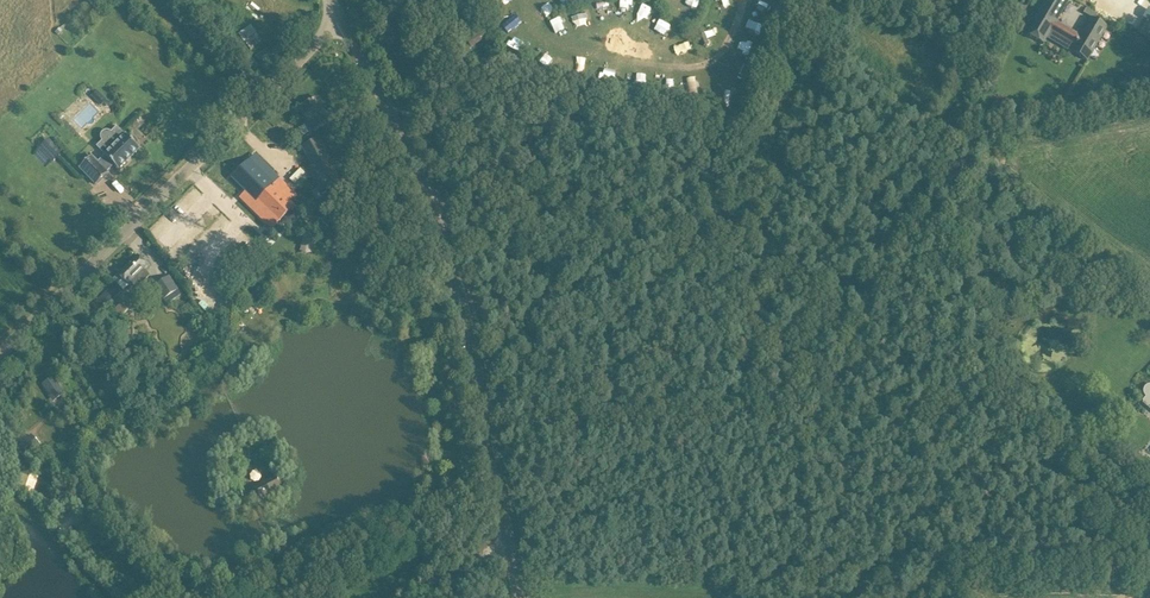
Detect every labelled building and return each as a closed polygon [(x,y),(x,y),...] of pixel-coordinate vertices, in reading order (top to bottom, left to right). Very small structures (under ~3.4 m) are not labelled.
[(559,12),(554,0),(553,0),(543,5),(548,17),(559,12)] [(616,9),(627,11),(630,0),(618,0),(616,9)] [(1036,17),(1038,18),(1028,35),(1043,44),(1050,32),(1072,45),(1069,50),(1087,61),(1107,27),(1092,18),(1087,26),(1090,27),(1082,42),(1079,40),(1081,37),(1056,22),(1069,0),(1047,0),(1036,17)] [(642,25),(647,6),(638,4),(634,23),(642,25)] [(574,16),(579,26),(589,21),(585,11),(574,16)] [(558,32),(570,26),(564,14),(552,19),(558,32)] [(1136,31),(1149,38),(1149,36),(1149,23),(1144,19),(1136,31)] [(252,25),(240,33),(252,50),(263,42),(252,25)] [(483,28),(465,40),(470,47),(489,36),(483,28)] [(748,55),(753,45),(742,40),(738,50),(748,55)] [(704,56),(715,53),(712,41),(701,44),(704,56)] [(261,62),(271,54),(267,48),(257,56),(261,62)] [(739,89),(744,72),(732,69),(726,89),(718,87),(714,101),(734,107),(739,89)] [(301,110),(295,113),(302,126),(305,125),(310,135),(307,137),(311,144),(303,148),(315,170),(311,173),(322,194),(326,192),(342,184),(319,139),(318,140),(318,139),(335,130),(318,99),(300,109),(301,110)] [(125,136),(121,131),(101,151),(105,155),(105,156),(98,163),(92,157),(80,168),(96,185),(108,173),(107,172),(114,165),(119,170),(140,149),(137,146),(138,143),(137,140),(135,138),(132,137),(129,138),(126,135),(125,136)] [(52,161),(60,153),(49,141),(41,149),(52,161)] [(233,179),(250,195),(244,201),(273,229),(293,208),(294,206),(289,201),(295,196),(255,157),(250,162),(249,162),(233,179)] [(305,172),(300,168),(290,179),(295,184),(305,172)] [(138,256),(118,275),(128,285),(129,284),(134,290),(149,276),(143,271),(147,266),(138,256)] [(262,259),(255,264),(258,269),(265,264),(262,259)] [(1082,298),(1085,277),(1075,276),(1072,297),(1082,298)] [(181,295),(179,291),(169,277),(154,286),(166,305),(181,295)] [(219,281),(197,303),(210,317),(232,295),(219,281)] [(114,283),(92,305),(99,313),(115,297),(122,290),(115,282),(114,283)] [(124,290),(112,303),(126,315),(137,303),(124,290)] [(276,475),(252,488),(259,502),(263,501),(261,498),(283,487),(276,475)]
